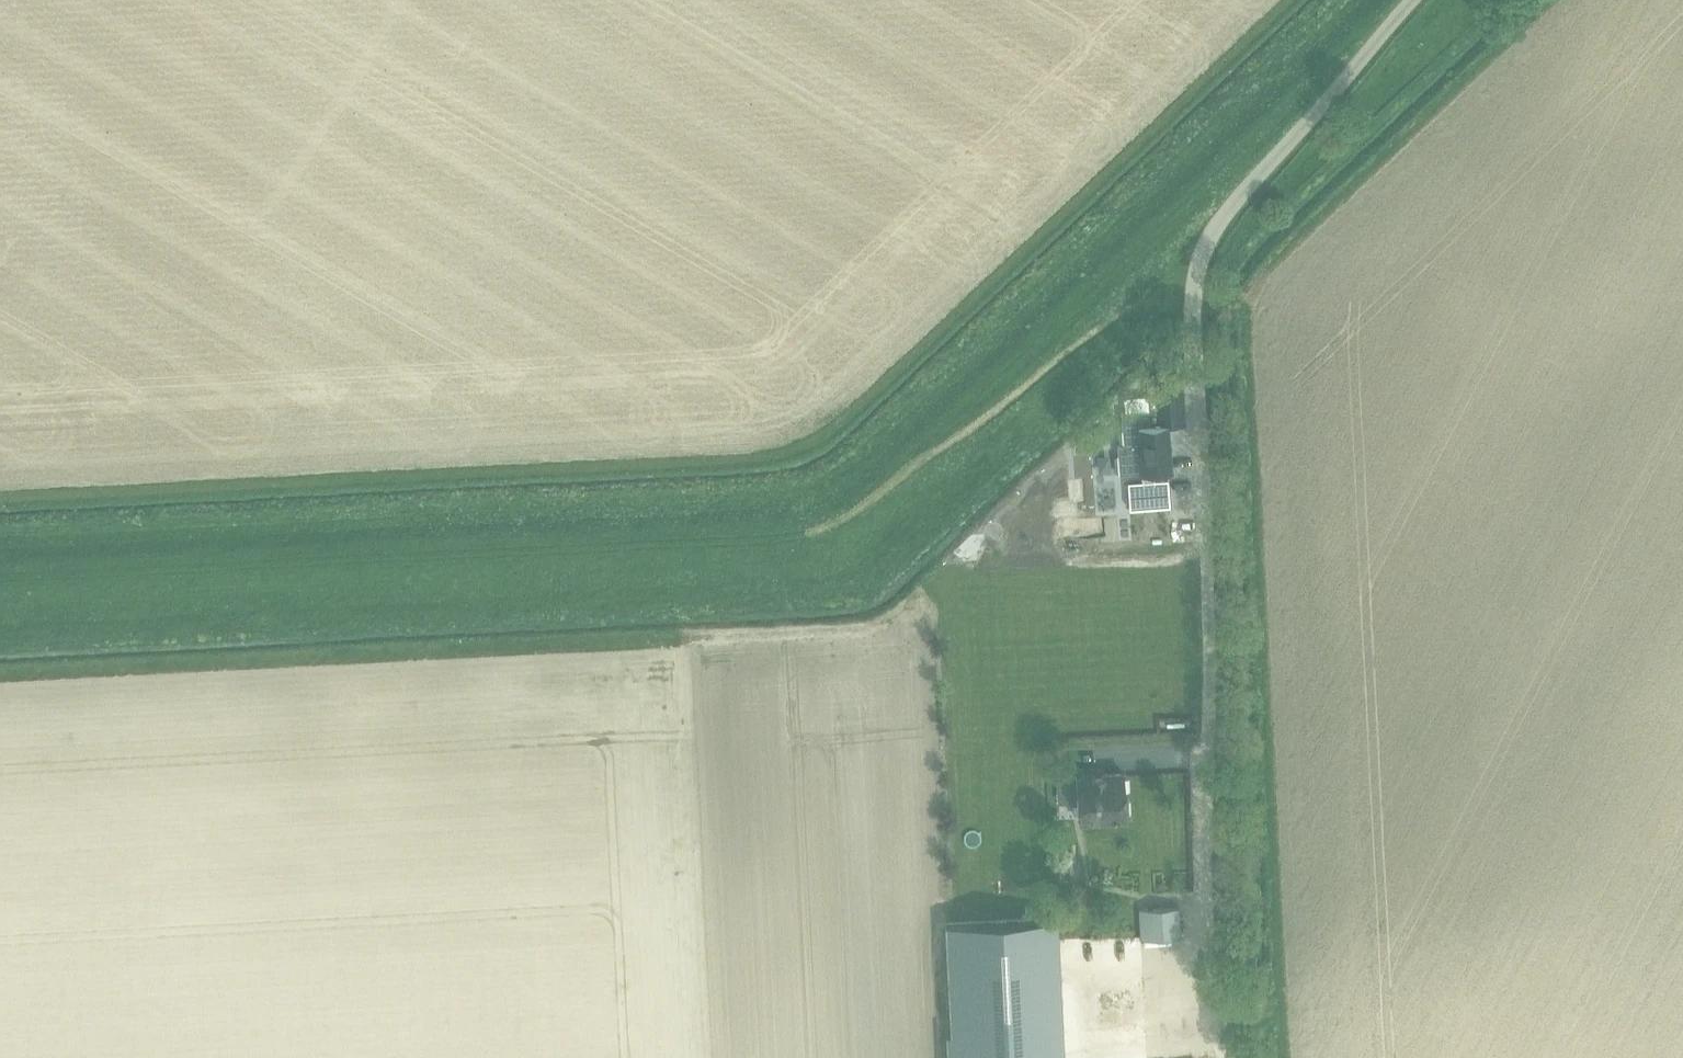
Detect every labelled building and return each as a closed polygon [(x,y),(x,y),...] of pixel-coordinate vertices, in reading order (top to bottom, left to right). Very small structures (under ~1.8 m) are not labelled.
[(1148,411),(1140,411),(1122,413),(1122,416),(1116,416),(1117,442),(1124,441),(1124,447),(1142,445),(1144,472),(1171,470),(1168,425),(1186,424),(1181,371),(1145,374),(1148,411)] [(1169,480),(1128,483),(1130,510),(1161,507),(1171,507),(1169,480)] [(1069,803),(1079,802),(1079,818),(1126,816),(1125,774),(1093,775),(1093,767),(1068,768),(1069,803)] [(1181,937),(1179,907),(1140,909),(1141,939),(1181,937)] [(946,923),(953,1057),(1064,1057),(1057,918),(946,923)]
